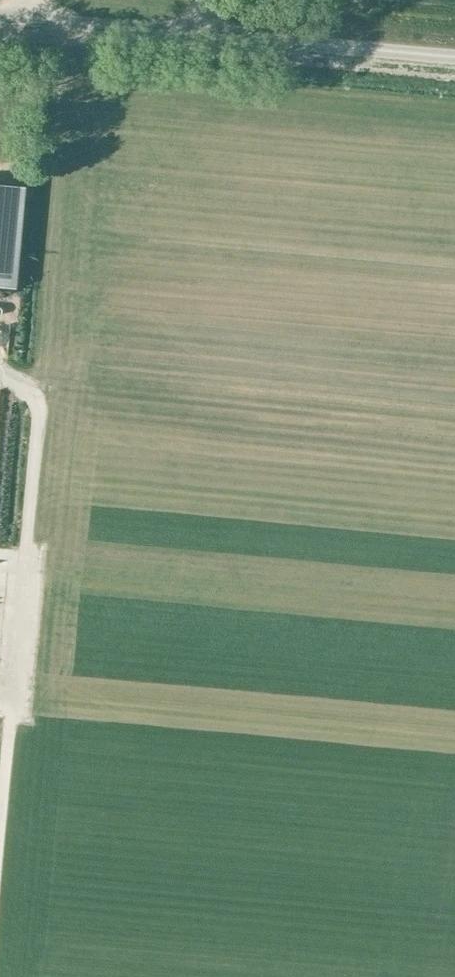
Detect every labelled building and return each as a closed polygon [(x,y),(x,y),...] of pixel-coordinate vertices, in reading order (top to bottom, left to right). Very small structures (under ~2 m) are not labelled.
[(17,289),(26,187),(0,185),(0,287),(17,289)]
